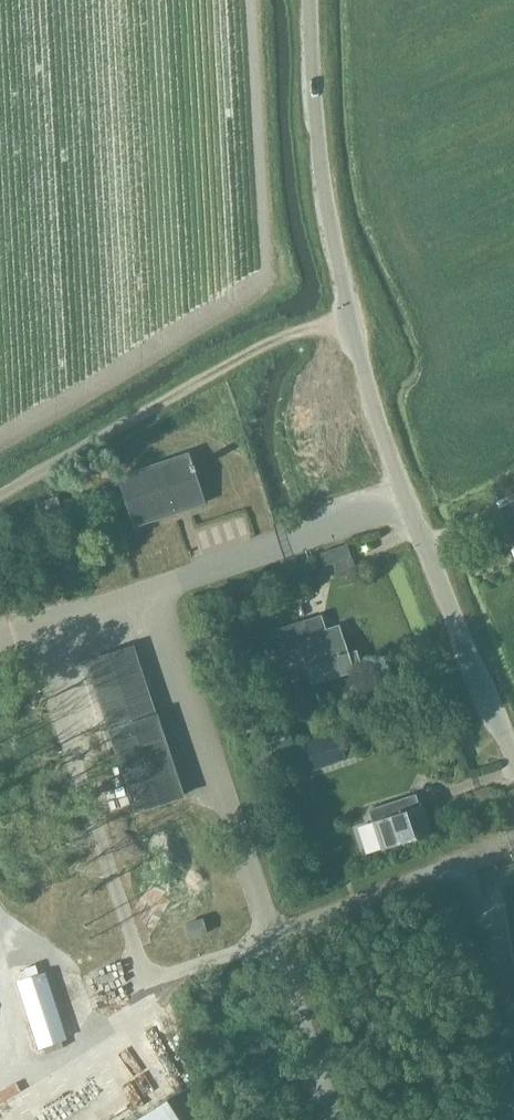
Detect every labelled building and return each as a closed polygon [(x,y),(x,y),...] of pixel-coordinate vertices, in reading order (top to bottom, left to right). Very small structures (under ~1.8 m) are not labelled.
[(116,478),(133,530),(206,505),(189,454),(116,478)] [(504,522),(513,549),(513,518),(504,522)] [(319,555),(323,568),(350,559),(346,546),(319,555)] [(338,627),(326,631),(321,616),(304,622),(261,637),(269,659),(300,647),(314,686),(355,672),(355,671),(362,669),(357,651),(347,654),(338,627)] [(185,798),(133,647),(85,663),(134,815),(185,798)] [(303,683),(281,690),(289,714),(311,707),(303,683)] [(276,751),(294,745),(289,731),(271,737),(276,751)] [(337,732),(303,743),(312,772),(346,761),(337,732)] [(408,797),(369,810),(383,853),(399,848),(432,837),(423,809),(412,812),(408,797)] [(203,920),(184,925),(189,942),(208,935),(203,920)] [(36,966),(24,970),(27,979),(38,975),(36,966)] [(18,982),(39,1048),(66,1040),(45,973),(38,975),(27,979),(18,982)] [(166,1100),(134,1119),(178,1119),(166,1100)]
